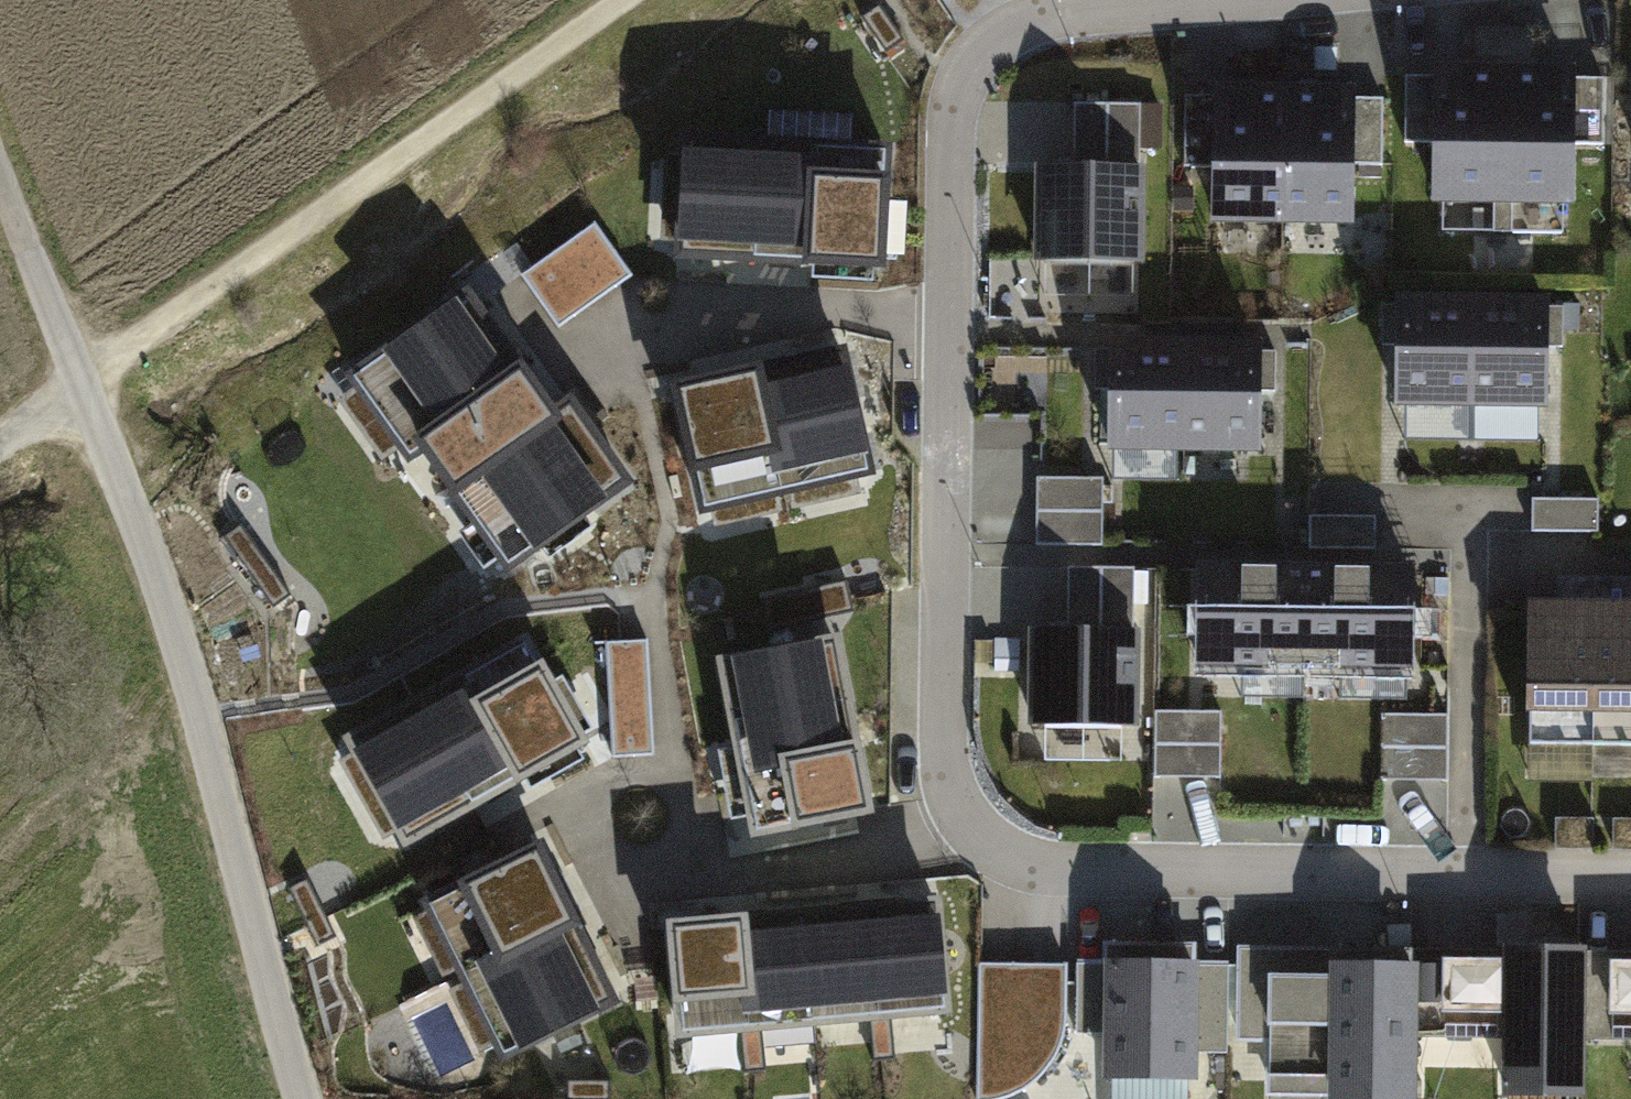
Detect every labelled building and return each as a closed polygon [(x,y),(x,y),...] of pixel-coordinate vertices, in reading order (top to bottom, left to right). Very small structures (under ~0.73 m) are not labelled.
[(1497,76),(1395,76),(1395,144),(1424,144),(1424,206),(1497,206),(1497,76)] [(1596,76),(1497,76),(1497,206),(1560,205),(1560,150),(1596,150),(1596,76)] [(1273,95),(1176,93),(1174,168),(1201,169),(1200,225),(1270,227),(1273,95)] [(1373,98),(1273,95),(1270,227),(1341,228),(1342,171),(1372,171),(1373,98)] [(1060,171),(1027,170),(1026,265),(1133,266),(1135,101),(1061,100),(1060,171)] [(738,155),(663,152),(658,269),(733,272),(738,155)] [(858,157),(738,154),(733,272),(854,276),(858,157)] [(909,188),(884,187),(882,237),(907,238),(909,188)] [(527,262),(563,318),(638,271),(603,215),(527,262)] [(1463,305),(1370,304),(1369,345),(1385,346),(1384,407),(1462,407),(1463,305)] [(1551,306),(1463,305),(1462,407),(1532,408),(1533,349),(1551,349),(1551,306)] [(412,331),(315,400),(383,497),(481,427),(412,331)] [(1175,351),(1084,349),(1084,387),(1095,387),(1094,455),(1173,455),(1175,351)] [(1266,352),(1175,351),(1173,455),(1247,456),(1248,394),(1265,395),(1266,352)] [(808,357),(735,375),(762,489),(836,472),(808,357)] [(735,375),(662,392),(689,507),(762,489),(735,375)] [(505,410),(408,480),(476,576),(574,507),(505,410)] [(1092,480),(1025,479),(1024,542),(1091,543),(1092,480)] [(1293,565),(1183,564),(1182,669),(1292,670),(1293,565)] [(1402,566),(1293,565),(1292,670),(1401,671),(1402,566)] [(1057,628),(1016,627),(1015,729),(1125,730),(1126,569),(1057,569),(1057,628)] [(1548,605),(1516,605),(1514,779),(1581,780),(1583,579),(1549,579),(1548,605)] [(1583,579),(1581,780),(1630,781),(1630,605),(1620,605),(1620,579),(1583,579)] [(824,621),(694,647),(732,836),(862,810),(824,621)] [(617,751),(659,749),(653,630),(611,632),(617,751)] [(469,666),(370,734),(435,832),(535,765),(469,666)] [(1210,712),(1145,711),(1144,778),(1209,779),(1210,712)] [(1438,715),(1372,714),(1372,780),(1438,780),(1438,715)] [(370,734),(307,775),(372,873),(435,832),(370,734)] [(527,927),(488,864),(387,925),(427,989),(527,927)] [(894,893),(819,902),(833,1018),(908,1010),(894,893)] [(819,902),(744,911),(758,1028),(833,1019),(819,902)] [(744,911),(669,920),(683,1037),(758,1028),(744,911)] [(669,920),(594,929),(609,1045),(683,1036),(669,920)] [(567,992),(527,928),(427,990),(466,1054),(567,992)] [(1513,953),(1513,970),(1422,970),(1422,1018),(1514,1018),(1514,1098),(1595,1098),(1595,1018),(1595,967),(1595,954),(1513,953)] [(988,1093),(1010,1092),(1009,1038),(1037,1037),(1034,965),(984,967),(988,1093)] [(1188,966),(1110,966),(1110,1072),(1188,1073),(1188,1042),(1229,1043),(1229,981),(1188,981),(1188,966)] [(1595,967),(1595,1018),(1630,1019),(1630,967),(1595,967)] [(1341,969),(1341,981),(1240,980),(1239,1032),(1274,1032),(1274,1073),(1340,1073),(1340,1098),(1421,1098),(1422,1018),(1422,970),(1341,969)]
